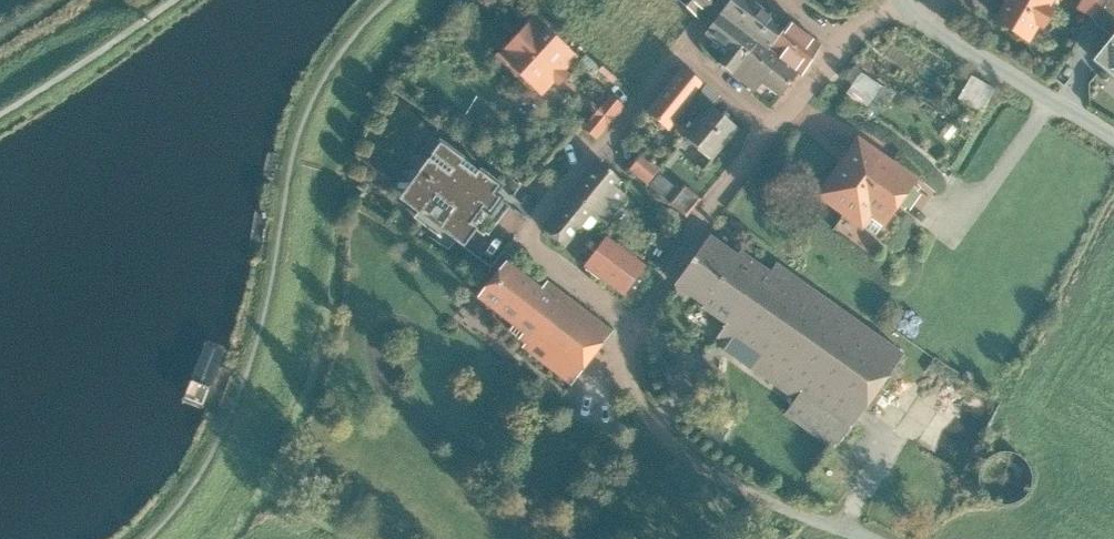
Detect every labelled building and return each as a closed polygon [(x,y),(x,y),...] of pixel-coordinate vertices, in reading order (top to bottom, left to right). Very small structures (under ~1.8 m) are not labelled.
[(693,15),(706,0),(676,0),(693,15)] [(726,16),(767,49),(790,21),(762,0),(739,0),(726,16)] [(992,23),(1028,47),(1059,0),(1007,0),(992,23)] [(1075,8),(1092,17),(1102,0),(1080,0),(1075,8)] [(1092,19),(1113,36),(1113,0),(1103,0),(1092,19)] [(767,49),(802,78),(831,45),(796,15),(790,21),(767,49)] [(726,16),(700,45),(776,108),(802,78),(767,49),(726,16)] [(527,24),(500,55),(512,65),(505,73),(538,101),(578,55),(546,27),(539,35),(527,24)] [(1095,62),(1113,77),(1113,42),(1095,62)] [(856,66),(835,94),(867,118),(887,90),(856,66)] [(717,99),(684,70),(646,114),(669,133),(671,129),(683,139),(711,108),(717,99)] [(970,74),(957,99),(984,112),(996,87),(970,74)] [(607,94),(579,129),(594,141),(622,106),(607,94)] [(738,131),(711,108),(683,139),(711,164),(738,131)] [(920,183),(856,138),(814,198),(863,233),(871,219),(884,229),(920,183)] [(495,188),(437,146),(396,202),(461,249),(474,232),(466,226),(479,208),(487,213),(495,201),(488,196),(495,188)] [(697,198),(642,154),(631,168),(685,212),(697,198)] [(574,198),(606,224),(628,197),(615,186),(618,182),(600,167),(574,198)] [(606,224),(574,198),(545,234),(564,250),(578,232),(591,243),(606,224)] [(903,355),(778,264),(772,273),(740,251),(737,255),(710,238),(674,290),(726,325),(711,345),(795,401),(784,416),(834,450),(903,355)] [(606,240),(581,271),(620,303),(645,272),(606,240)] [(538,291),(503,265),(474,303),(528,345),(522,353),(569,389),(612,334),(545,282),(538,291)]
